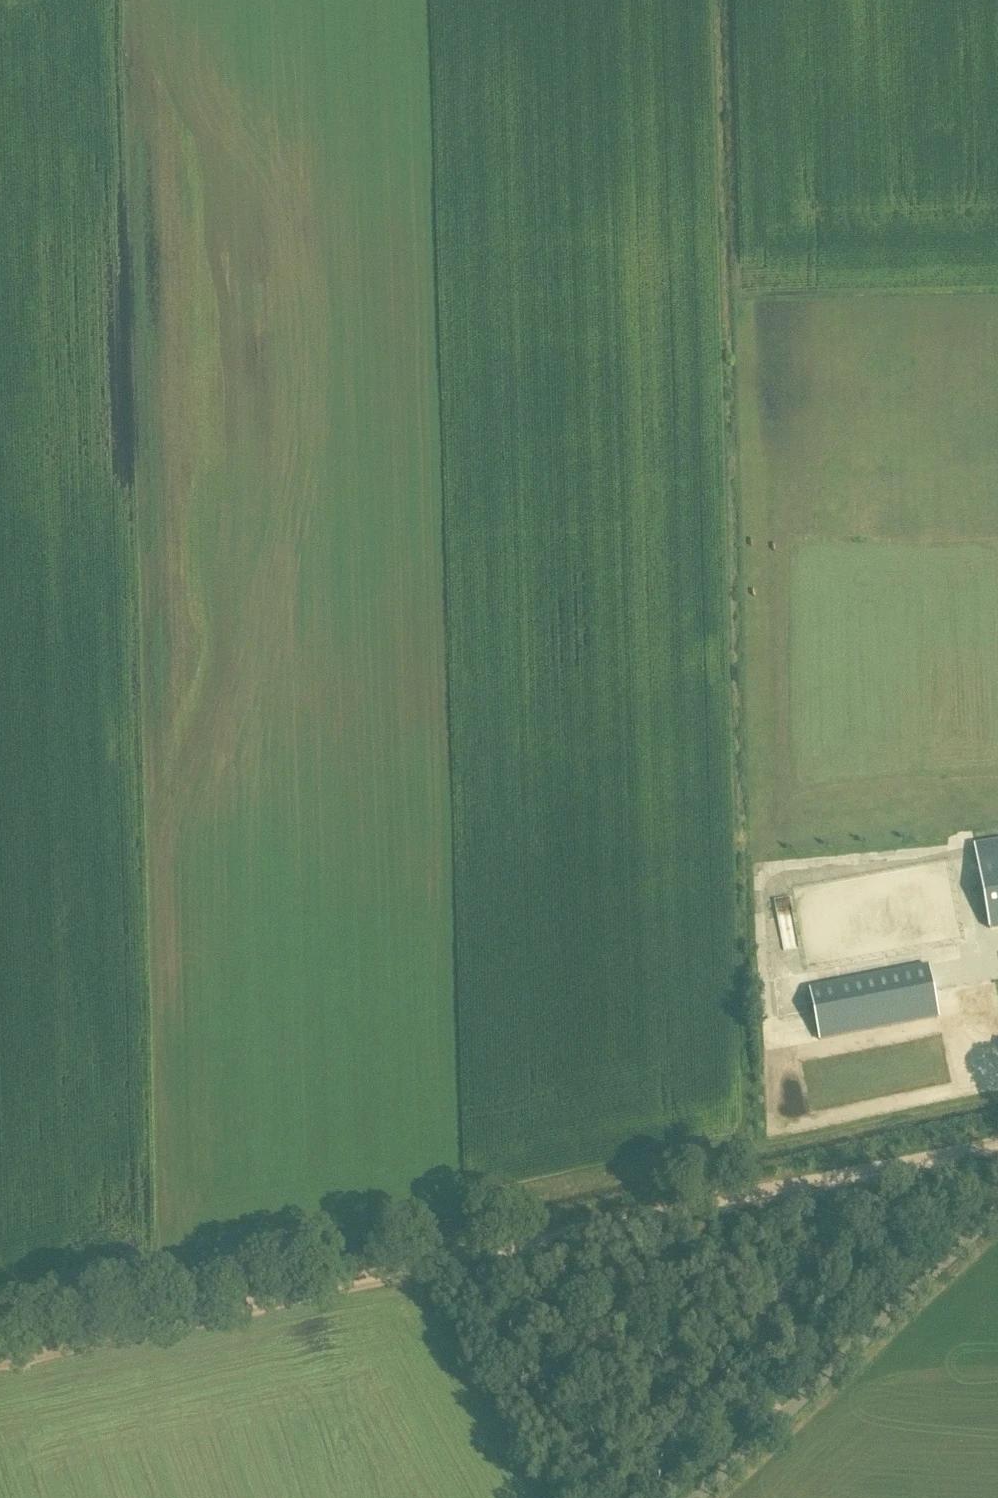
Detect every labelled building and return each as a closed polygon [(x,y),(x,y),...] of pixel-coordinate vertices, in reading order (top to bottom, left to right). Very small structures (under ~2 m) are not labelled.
[(975,844),(990,930),(997,928),(997,841),(975,844)] [(880,918),(883,932),(935,921),(924,872),(868,884),(876,919),(880,918)] [(928,966),(810,989),(820,1041),(938,1018),(928,966)]
